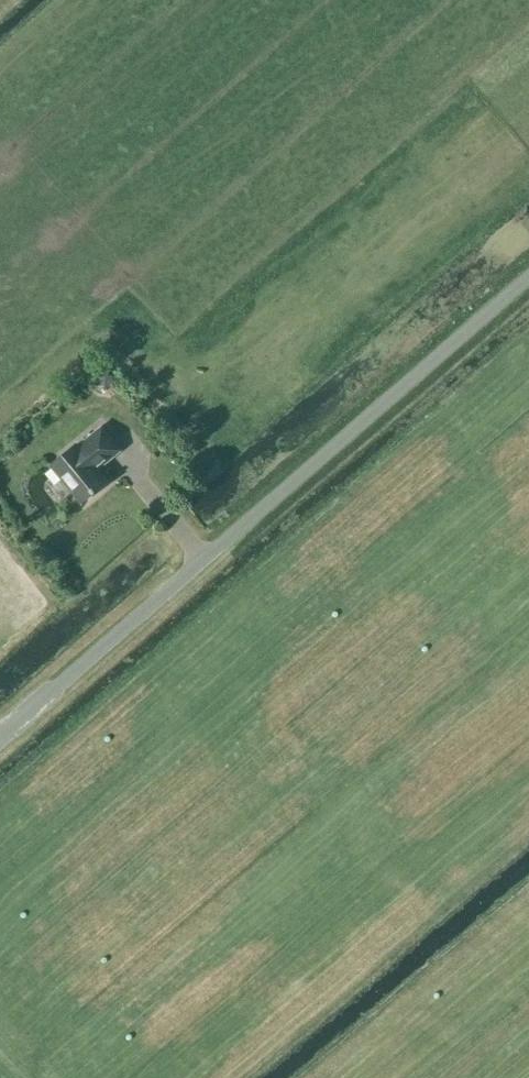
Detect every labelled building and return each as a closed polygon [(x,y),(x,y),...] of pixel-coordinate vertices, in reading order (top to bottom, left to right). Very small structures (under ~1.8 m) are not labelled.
[(51,465),(82,503),(108,481),(98,469),(121,450),(102,427),(79,446),(77,444),(51,465)]
